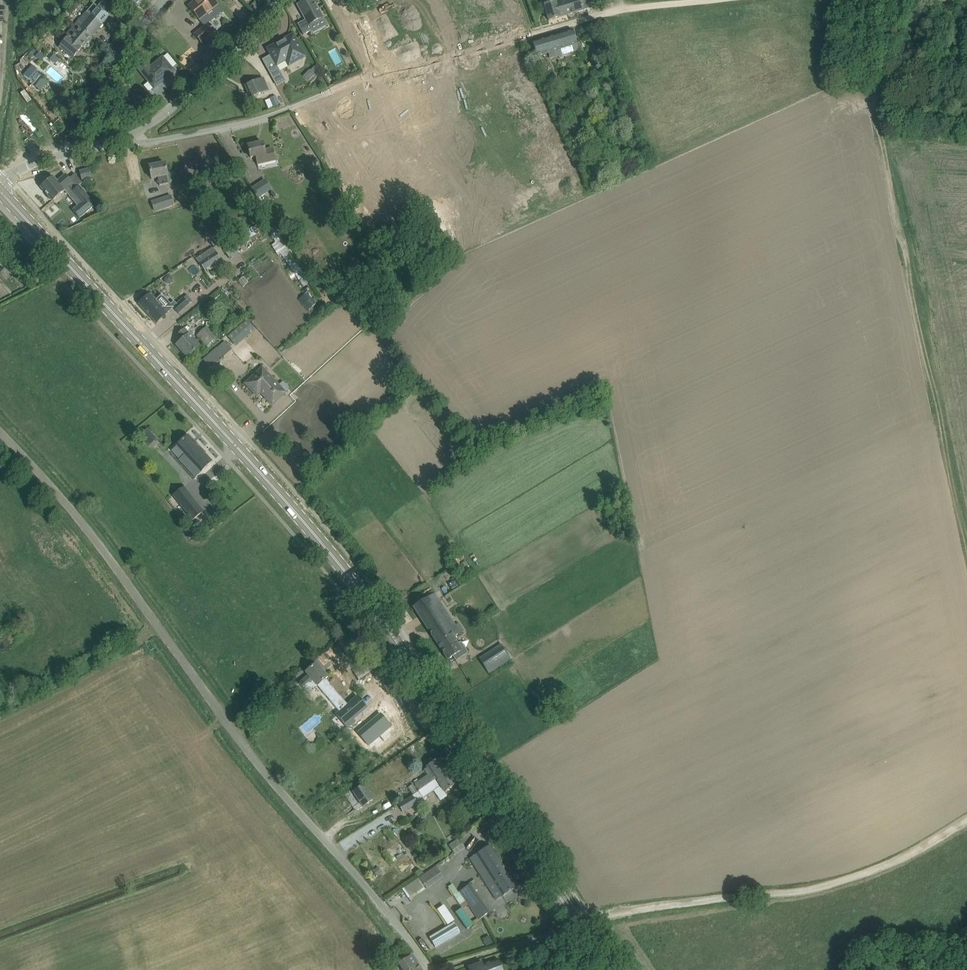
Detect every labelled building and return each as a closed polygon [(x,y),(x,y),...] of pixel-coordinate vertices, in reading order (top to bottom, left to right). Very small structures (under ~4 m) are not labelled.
[(218,5),(214,0),(196,0),(188,7),(204,26),(194,35),(201,44),(216,32),(208,23),(223,11),(218,5)] [(303,35),(312,31),(309,25),(323,18),(316,5),(318,3),(316,0),(306,0),(297,5),(305,20),(297,24),(303,35)] [(397,0),(371,0),(372,3),(371,3),(374,9),(375,8),(379,15),(380,15),(379,14),(391,8),(395,15),(407,8),(403,1),(399,3),(397,0)] [(586,0),(561,0),(544,5),(549,21),(559,17),(589,9),(586,0)] [(87,12),(86,12),(66,36),(67,37),(59,46),(73,58),(82,48),(81,48),(113,11),(102,1),(98,7),(94,4),(87,12)] [(249,6),(254,11),(259,6),(254,1),(249,6)] [(537,57),(548,54),(549,58),(579,50),(573,30),(533,42),(537,57)] [(297,63),(305,58),(293,35),(268,49),(277,65),(285,61),(288,67),(297,63)] [(212,47),(200,57),(208,66),(220,56),(212,47)] [(138,75),(155,94),(175,76),(163,62),(153,71),(154,71),(151,73),(146,68),(138,75)] [(42,74),(31,65),(23,75),(34,83),(42,74)] [(269,73),(277,86),(285,81),(277,68),(269,73)] [(177,82),(181,88),(191,79),(187,74),(177,82)] [(245,86),(247,90),(250,98),(269,91),(263,78),(245,86)] [(524,115),(517,99),(529,93),(524,83),(508,91),(511,97),(500,103),(509,122),(509,123),(525,115),(524,115)] [(279,106),(275,96),(269,99),(273,108),(279,106)] [(143,107),(135,101),(131,107),(139,113),(143,107)] [(570,107),(556,113),(560,123),(574,117),(570,107)] [(462,135),(467,144),(484,136),(479,127),(462,135)] [(467,144),(471,154),(488,145),(484,136),(467,144)] [(275,160),(275,158),(273,149),(264,150),(263,143),(248,146),(250,157),(257,156),(259,164),(275,160)] [(471,154),(476,163),(492,155),(488,145),(471,154)] [(476,163),(480,172),(497,164),(492,155),(476,163)] [(429,159),(413,170),(419,178),(435,167),(429,159)] [(149,166),(150,171),(151,179),(158,178),(159,185),(168,184),(166,176),(168,176),(165,163),(149,166)] [(480,172),(484,181),(501,173),(497,164),(480,172)] [(435,167),(419,178),(425,186),(441,176),(435,167)] [(91,177),(89,169),(80,172),(82,180),(91,177)] [(484,181),(489,191),(506,183),(501,173),(484,181)] [(72,192),(82,204),(73,211),(80,218),(94,206),(89,198),(79,186),(82,183),(75,174),(69,179),(65,175),(57,181),(53,177),(41,187),(52,201),(65,191),(69,187),(72,191),(72,192)] [(441,176),(425,186),(431,195),(446,184),(441,176)] [(258,199),(271,190),(264,180),(251,188),(258,199)] [(446,184),(431,195),(437,203),(452,192),(446,184)] [(443,212),(458,201),(452,192),(437,203),(443,212)] [(155,211),(174,205),(170,196),(152,202),(155,211)] [(229,259),(239,253),(232,239),(221,244),(229,259)] [(212,247),(196,258),(204,271),(220,259),(212,247)] [(179,313),(188,304),(183,299),(177,304),(174,301),(171,304),(162,294),(155,301),(149,294),(138,304),(157,324),(167,314),(174,308),(179,313)] [(302,300),(309,308),(313,305),(305,297),(302,300)] [(232,342),(232,341),(251,325),(247,320),(228,337),(232,342)] [(206,327),(197,335),(206,347),(216,338),(206,327)] [(176,345),(187,358),(199,347),(183,329),(177,335),(181,340),(176,345)] [(203,359),(205,362),(211,368),(232,350),(224,341),(217,348),(216,348),(203,359)] [(272,405),(279,398),(286,392),(263,367),(245,384),(257,396),(260,392),(272,405)] [(147,428),(140,434),(149,445),(156,439),(147,428)] [(188,435),(177,446),(184,454),(179,459),(195,478),(212,462),(188,435)] [(193,521),(204,512),(184,487),(173,495),(193,521)] [(472,572),(465,561),(461,564),(468,574),(472,572)] [(461,633),(435,593),(413,607),(448,660),(453,657),(456,661),(466,655),(454,637),(461,633)] [(510,660),(501,644),(479,658),(489,674),(510,660)] [(316,663),(313,666),(306,672),(308,675),(299,683),(303,688),(313,680),(317,686),(328,677),(316,663)] [(372,709),(387,698),(380,688),(364,698),(372,709)] [(381,714),(358,733),(368,746),(391,726),(381,714)] [(444,774),(448,771),(439,758),(428,766),(429,768),(425,771),(428,776),(415,785),(419,790),(420,791),(444,774)] [(420,791),(418,792),(423,798),(440,786),(445,792),(456,784),(448,771),(444,774),(420,791)] [(364,784),(353,792),(363,806),(374,799),(364,784)] [(404,813),(417,804),(416,803),(412,796),(398,805),(404,813)] [(465,848),(459,838),(449,844),(455,855),(465,848)] [(516,887),(490,846),(470,858),(496,900),(516,887)] [(419,878),(427,889),(444,878),(436,866),(419,878)] [(490,913),(470,884),(454,895),(460,905),(466,902),(479,921),(490,913)] [(446,924),(454,920),(444,904),(437,908),(446,924)] [(452,938),(460,933),(454,923),(430,938),(441,956),(457,946),(452,938)] [(493,943),(489,936),(483,939),(486,946),(493,943)] [(417,964),(412,956),(399,964),(403,969),(421,969),(417,964)] [(498,960),(482,966),(481,963),(463,969),(502,969),(498,960)]
